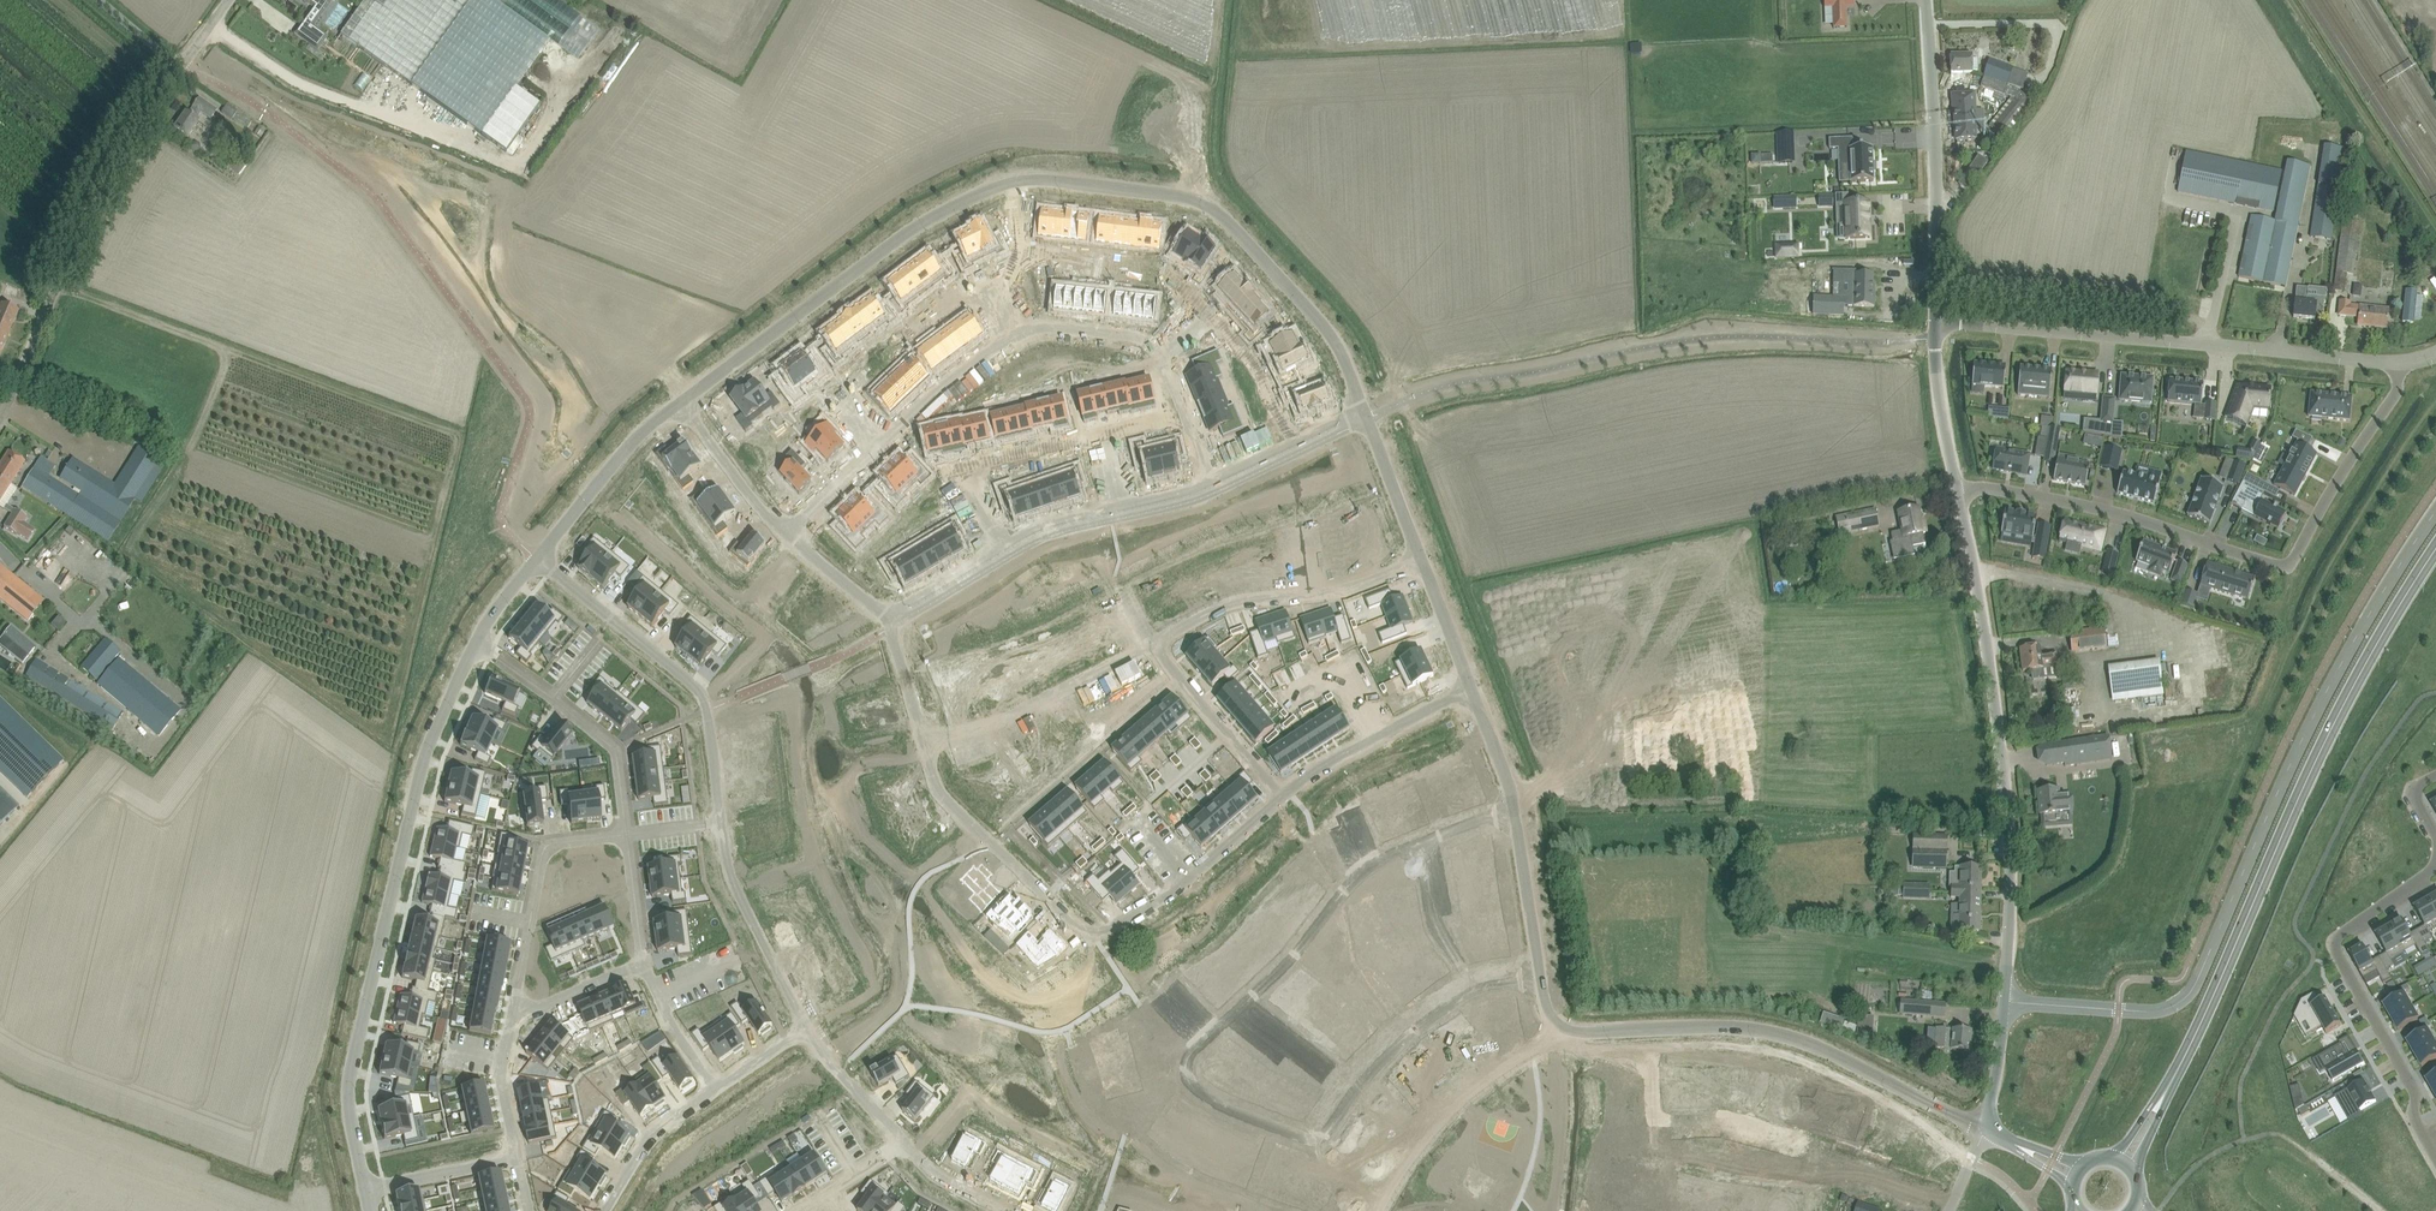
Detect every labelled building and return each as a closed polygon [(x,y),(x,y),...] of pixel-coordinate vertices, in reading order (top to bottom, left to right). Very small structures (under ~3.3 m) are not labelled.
[(308,5),(309,5),(322,14),(332,0),(301,0),(308,5)] [(340,35),(349,41),(481,135),(515,88),(549,41),(492,0),(365,0),(340,35)] [(1834,28),(1847,27),(1846,7),(1854,7),(1854,0),(1824,0),(1825,8),(1833,8),(1834,28)] [(327,37),(313,26),(305,20),(306,19),(305,18),(294,33),(318,50),(327,37)] [(1972,72),(1973,72),(1973,71),(1978,70),(1978,59),(1972,59),(1972,55),(1951,55),(1951,72),(1964,73),(1972,72)] [(1989,59),(1983,76),(1985,76),(2006,84),(2012,67),(1989,59)] [(1997,83),(1990,101),(2026,114),(2033,96),(1997,83)] [(515,88),(481,135),(505,152),(538,105),(515,88)] [(1973,95),(1954,96),(1956,141),(1976,139),(1973,95)] [(217,110),(208,104),(199,97),(192,106),(193,107),(188,114),(185,112),(174,129),(187,138),(199,121),(193,117),(198,111),(210,119),(217,110)] [(247,129),(252,122),(237,112),(226,105),(221,112),(232,119),(247,129)] [(260,126),(254,134),(261,138),(266,130),(260,126)] [(1853,138),(1829,139),(1830,149),(1838,149),(1839,163),(1851,163),(1851,182),(1874,181),(1872,148),(1853,149),(1853,138)] [(457,142),(449,162),(457,165),(466,145),(457,142)] [(1793,147),(1778,148),(1779,163),(1793,162),(1793,147)] [(2310,238),(2331,241),(2344,151),(2324,148),(2310,238)] [(1984,153),(1981,158),(1987,163),(1992,155),(1989,153),(1984,153)] [(2281,172),(2251,166),(2186,153),(2178,193),(2273,213),(2281,172)] [(235,157),(227,166),(240,176),(247,167),(235,157)] [(1968,171),(1959,184),(1968,190),(1987,163),(1979,157),(1975,162),(1970,158),(1963,168),(1968,171)] [(2310,167),(2287,162),(2275,222),(2251,217),(2238,278),(2285,288),(2310,167)] [(1832,196),(1820,197),(1820,206),(1833,206),(1832,196)] [(1796,198),(1775,199),(1775,208),(1796,207),(1796,198)] [(1869,202),(1838,204),(1839,226),(1846,225),(1847,239),(1870,238),(1869,202)] [(1041,209),(1038,236),(1054,238),(1058,211),(1041,209)] [(1058,211),(1054,238),(1070,240),(1073,213),(1058,211)] [(1073,213),(1070,240),(1086,242),(1090,215),(1073,213)] [(1099,216),(1096,243),(1113,245),(1116,218),(1099,216)] [(1116,218),(1113,245),(1128,247),(1131,220),(1116,218)] [(1131,220),(1128,247),(1144,249),(1147,222),(1131,220)] [(2360,222),(2357,221),(2344,220),(2335,288),(2344,289),(2346,273),(2349,257),(2355,258),(2360,222)] [(1147,222),(1144,249),(1160,251),(1164,223),(1147,222)] [(983,225),(970,231),(970,232),(971,232),(984,259),(984,260),(996,253),(998,256),(1005,252),(999,238),(992,242),(983,225)] [(970,232),(958,238),(966,254),(959,257),(966,271),(973,267),(972,265),(984,259),(971,232),(970,232)] [(1174,244),(1166,257),(1173,261),(1176,256),(1188,264),(1202,241),(1201,241),(1189,233),(1180,248),(1174,244)] [(1202,241),(1188,264),(1199,272),(1196,276),(1204,281),(1212,268),(1205,264),(1215,249),(1202,241)] [(1777,246),(1776,246),(1777,258),(1798,257),(1798,245),(1785,245),(1785,248),(1777,248),(1777,246)] [(928,255),(918,263),(935,286),(944,279),(946,281),(953,276),(944,263),(938,268),(928,255)] [(918,263),(908,270),(925,293),(935,286),(918,263)] [(908,270),(898,277),(915,300),(925,293),(908,270)] [(1838,282),(1838,298),(1844,298),(1844,306),(1854,306),(1862,307),(1874,307),(1875,290),(1872,290),(1873,274),(1857,274),(1855,274),(1855,271),(1856,271),(1857,270),(1843,270),(1843,271),(1843,282),(1838,282)] [(1220,279),(1209,289),(1215,295),(1219,292),(1227,301),(1245,285),(1244,284),(1244,285),(1235,275),(1225,284),(1220,279)] [(898,277),(888,285),(897,298),(891,303),(900,315),(907,310),(906,308),(915,300),(898,277)] [(2362,285),(2354,284),(2353,296),(2361,296),(2362,285)] [(1077,288),(1074,313),(1084,315),(1088,286),(1077,285),(1077,288)] [(1245,285),(1227,301),(1236,310),(1253,295),(1254,294),(1245,285)] [(1088,286),(1084,315),(1094,316),(1098,287),(1088,286)] [(1067,289),(1064,312),(1074,313),(1077,288),(1067,287),(1066,289),(1067,289)] [(1098,287),(1094,316),(1105,317),(1108,288),(1098,287)] [(2325,297),(2307,295),(2307,288),(2297,287),(2294,318),(2315,320),(2315,314),(2323,315),(2325,297)] [(1056,288),(1054,311),(1064,312),(1067,289),(1056,288)] [(1117,289),(1113,318),(1124,319),(1127,296),(1128,291),(1117,289)] [(1147,296),(1144,321),(1155,323),(1157,300),(1158,291),(1148,290),(1147,296)] [(2406,291),(2403,323),(2413,324),(2414,319),(2416,296),(2417,292),(2406,291)] [(1253,295),(1236,310),(1245,320),(1262,304),(1254,295),(1254,294),(1253,295)] [(1137,298),(1134,320),(1144,321),(1147,296),(1136,295),(1136,297),(1137,298)] [(1127,296),(1124,319),(1134,320),(1137,298),(1127,296)] [(1814,299),(1813,314),(1814,314),(1844,315),(1844,306),(1844,298),(1838,298),(1833,297),(1814,297),(1814,299)] [(871,299),(861,307),(875,325),(884,318),(890,325),(897,320),(887,307),(881,312),(871,299)] [(2358,325),(2387,328),(2389,310),(2349,306),(2349,302),(2341,301),(2339,315),(2359,317),(2358,325)] [(7,337),(19,311),(8,306),(0,303),(0,334),(7,337)] [(940,303),(935,306),(938,311),(943,307),(940,303)] [(953,304),(948,308),(952,313),(957,309),(953,304)] [(1262,304),(1245,320),(1254,329),(1249,333),(1255,339),(1266,329),(1261,324),(1271,314),(1262,304)] [(935,306),(930,310),(933,315),(938,311),(935,306)] [(852,312),(851,313),(866,332),(875,325),(861,307),(852,313),(852,312)] [(948,308),(943,312),(947,317),(952,313),(948,308)] [(851,313),(842,320),(856,339),(866,332),(851,313)] [(967,315),(958,321),(973,342),(982,335),(967,315)] [(937,316),(932,320),(936,325),(941,321),(937,316)] [(842,321),(833,327),(847,346),(856,339),(842,320),(842,321)] [(932,320),(927,324),(931,329),(936,325),(932,320)] [(1215,320),(1211,324),(1216,329),(1220,326),(1215,320)] [(958,321),(949,327),(951,330),(952,329),(965,348),(973,342),(958,321)] [(1220,326),(1216,329),(1221,334),(1224,331),(1220,326)] [(833,327),(823,335),(833,348),(826,352),(836,365),(843,360),(838,353),(847,346),(833,327)] [(921,329),(916,332),(920,337),(925,333),(921,329)] [(951,330),(944,335),(957,354),(965,348),(952,329),(951,330)] [(916,332),(911,336),(915,341),(920,337),(916,332)] [(936,341),(935,341),(949,360),(957,354),(944,335),(936,341)] [(1275,336),(1261,343),(1265,350),(1270,348),(1276,360),(1301,348),(1301,347),(1300,348),(1299,346),(1300,345),(1296,336),(1295,337),(1293,335),(1278,342),(1275,336)] [(933,337),(924,343),(927,348),(941,366),(949,360),(935,341),(936,341),(933,337)] [(883,345),(878,349),(882,353),(887,350),(883,345)] [(895,348),(890,352),(893,357),(898,353),(895,348)] [(927,348),(919,354),(933,372),(941,366),(927,348)] [(1301,348),(1276,360),(1283,373),(1278,375),(1282,383),(1295,376),(1292,369),(1308,361),(1301,348)] [(878,349),(873,352),(877,357),(882,353),(878,349)] [(801,352),(790,360),(805,381),(814,375),(819,382),(829,375),(826,371),(830,368),(817,351),(813,353),(806,359),(801,352)] [(1196,372),(1187,375),(1192,389),(1217,379),(1223,377),(1217,364),(1223,362),(1218,351),(1192,362),(1196,372)] [(886,354),(882,358),(885,363),(890,359),(886,354)] [(882,358),(877,362),(880,366),(885,363),(882,358)] [(909,358),(901,365),(905,370),(905,369),(921,386),(929,379),(909,358)] [(865,359),(860,363),(864,367),(868,364),(865,359)] [(784,375),(777,380),(793,402),(803,394),(797,387),(805,381),(790,360),(779,368),(784,375)] [(2006,366),(1974,363),(1972,385),(2004,388),(2006,366)] [(870,367),(865,371),(869,375),(874,371),(870,367)] [(2052,370),(2020,367),(2018,395),(2029,396),(2030,390),(2039,391),(2039,393),(2049,394),(2049,398),(2050,398),(2052,370)] [(898,376),(913,393),(921,386),(905,369),(905,370),(898,376)] [(865,371),(861,375),(864,379),(869,375),(865,371)] [(2066,391),(2076,392),(2076,394),(2083,395),(2083,401),(2096,402),(2098,374),(2067,371),(2065,393),(2065,394),(2066,391)] [(894,372),(886,379),(906,400),(913,393),(898,376),(894,372)] [(2141,397),(2152,398),(2153,378),(2122,376),(2120,400),(2140,402),(2141,397)] [(886,379),(879,386),(899,407),(906,400),(886,379)] [(1150,379),(1136,382),(1143,411),(1156,407),(1150,379)] [(1217,379),(1192,389),(1198,403),(1198,404),(1223,393),(1217,379)] [(2170,380),(2168,402),(2202,405),(2204,383),(2170,380)] [(1125,383),(1125,384),(1131,412),(1131,413),(1143,411),(1136,382),(1126,385),(1125,383)] [(743,390),(743,391),(758,412),(759,411),(758,411),(769,403),(774,410),(781,405),(772,392),(765,397),(755,383),(744,391),(743,390)] [(1125,384),(1114,386),(1120,412),(1119,412),(1120,415),(1131,412),(1125,384)] [(879,386),(871,393),(891,414),(899,407),(879,386)] [(1103,389),(1102,389),(1108,411),(1107,412),(1108,414),(1119,412),(1120,412),(1114,386),(1103,389)] [(2254,409),(2269,411),(2271,389),(2237,386),(2225,418),(2248,426),(2254,409)] [(1304,387),(1290,392),(1293,400),(1298,398),(1304,412),(1310,410),(1311,411),(1320,408),(1320,406),(1329,403),(1328,401),(1329,400),(1325,389),(1323,390),(1323,387),(1307,394),(1304,387)] [(1103,388),(1090,391),(1090,392),(1091,392),(1096,414),(1097,414),(1107,412),(1108,411),(1102,389),(1103,389),(1103,388)] [(743,391),(731,399),(743,415),(737,419),(746,432),(753,427),(748,420),(758,412),(743,391)] [(1090,392),(1078,395),(1084,423),(1098,419),(1097,414),(1096,414),(1091,392),(1090,392)] [(1223,393),(1198,404),(1204,419),(1205,419),(1205,418),(1229,408),(1229,407),(1223,393)] [(2311,393),(2308,417),(2349,421),(2352,397),(2311,393)] [(1050,401),(1049,401),(1054,424),(1055,430),(1069,426),(1062,398),(1050,401)] [(2113,423),(2115,399),(2104,398),(2101,422),(2113,423)] [(1049,401),(1037,404),(1038,404),(1043,427),(1054,424),(1049,401),(1050,401),(1049,401)] [(2207,403),(2207,405),(2205,420),(2214,421),(2215,404),(2207,403)] [(1037,404),(1026,407),(1026,408),(1027,408),(1032,429),(1033,429),(1043,427),(1038,404),(1037,404)] [(1229,408),(1205,418),(1205,419),(1210,431),(1219,427),(1223,437),(1244,429),(1234,405),(1229,407),(1229,408)] [(1989,407),(1989,417),(2008,420),(2009,409),(2002,408),(1989,407)] [(1026,408),(1016,411),(1022,436),(1033,433),(1033,429),(1032,429),(1027,408),(1026,408)] [(1016,411),(1004,413),(1010,439),(1022,436),(1016,411)] [(808,413),(802,418),(805,422),(812,417),(808,413)] [(1004,413),(991,417),(997,442),(1010,439),(1004,413)] [(2042,417),(2041,424),(2053,426),(2054,419),(2042,417)] [(802,418),(796,423),(799,427),(805,422),(802,418)] [(984,418),(971,421),(976,444),(989,441),(984,418)] [(960,423),(959,423),(965,447),(965,446),(976,444),(971,421),(960,424),(960,423)] [(948,424),(948,425),(955,453),(966,451),(965,446),(965,447),(959,423),(949,425),(948,424)] [(828,425),(817,435),(836,455),(844,447),(833,436),(836,433),(828,425)] [(948,425),(936,427),(936,428),(937,428),(943,453),(942,453),(943,456),(955,453),(948,425)] [(2046,448),(2047,448),(2056,450),(2060,429),(2050,427),(2048,439),(2046,448)] [(936,428),(923,431),(929,456),(942,453),(943,453),(937,428),(936,428)] [(2296,444),(2281,472),(2285,475),(2287,470),(2304,479),(2316,454),(2306,449),(2308,445),(2309,446),(2312,438),(2295,430),(2292,438),(2298,441),(2297,444),(2296,444)] [(817,435),(807,445),(815,453),(817,451),(828,462),(836,455),(817,435)] [(2035,456),(2044,458),(2046,448),(2048,439),(2038,437),(2035,456)] [(2341,439),(2337,445),(2343,449),(2347,442),(2341,439)] [(1179,440),(1158,445),(1165,477),(1177,474),(1180,473),(1176,456),(1183,455),(1179,440)] [(666,447),(656,454),(669,473),(693,455),(684,443),(671,453),(666,447)] [(1142,443),(1134,445),(1139,465),(1146,463),(1148,473),(1150,480),(1164,477),(1165,477),(1158,445),(1144,448),(1142,443)] [(34,467),(22,486),(109,541),(135,499),(141,503),(166,463),(139,446),(114,485),(73,459),(60,478),(75,488),(72,492),(34,467)] [(2100,467),(2117,471),(2122,451),(2105,447),(2100,467)] [(2249,450),(2238,448),(2236,457),(2248,459),(2249,450)] [(2012,473),(2026,475),(2030,454),(1996,449),(1993,469),(2012,473)] [(17,488),(11,484),(25,461),(19,457),(9,451),(0,465),(0,479),(16,489),(17,488)] [(793,464),(782,475),(787,481),(786,482),(792,488),(793,487),(799,493),(811,482),(800,470),(806,465),(795,454),(789,460),(793,464)] [(693,455),(669,473),(670,473),(683,491),(694,483),(689,476),(702,467),(693,456),(694,455),(693,455)] [(2054,480),(2086,486),(2090,465),(2078,463),(2078,459),(2058,455),(2054,480)] [(2256,456),(2254,461),(2261,465),(2264,460),(2256,456)] [(900,457),(890,466),(907,485),(915,478),(921,485),(930,476),(912,457),(905,463),(900,457)] [(2227,480),(2238,484),(2245,466),(2234,462),(2227,480)] [(886,481),(879,487),(898,507),(907,499),(900,492),(907,485),(890,466),(880,475),(886,481)] [(1072,476),(1060,480),(1067,502),(1068,502),(1068,501),(1080,497),(1076,484),(1083,482),(1078,467),(1070,470),(1072,476)] [(2161,473),(2151,470),(2149,479),(2124,472),(2123,472),(2117,493),(2118,494),(2118,493),(2154,503),(2162,473),(2161,473)] [(2295,496),(2304,479),(2287,470),(2285,475),(2281,472),(2274,485),(2295,496)] [(1,499),(8,503),(16,489),(0,479),(0,501),(1,499)] [(2188,516),(2210,524),(2223,487),(2201,479),(2188,516)] [(1060,480),(1047,484),(1055,506),(1067,502),(1060,480)] [(2259,481),(2255,488),(2264,493),(2276,499),(2280,491),(2259,481)] [(2243,482),(2231,504),(2242,510),(2246,502),(2258,509),(2254,516),(2278,529),(2287,513),(2261,499),(2264,493),(2255,488),(2243,482)] [(1047,484),(1035,488),(1043,510),(1054,506),(1055,507),(1055,506),(1047,484)] [(1035,488),(1023,492),(1030,514),(1043,510),(1035,488)] [(701,493),(691,500),(704,519),(727,501),(718,489),(705,499),(701,493)] [(1009,491),(1001,494),(1006,508),(1013,506),(1017,518),(1030,514),(1023,492),(1011,496),(1009,491)] [(857,497),(847,507),(864,525),(872,518),(878,525),(887,517),(869,497),(862,503),(857,497)] [(727,501),(704,519),(718,537),(728,529),(723,523),(736,513),(727,501)] [(1358,509),(1348,513),(1353,525),(1374,517),(1374,516),(1370,505),(1360,508),(1357,509),(1358,509)] [(840,531),(833,538),(848,550),(853,545),(855,547),(864,539),(857,532),(864,525),(847,507),(837,516),(843,522),(836,528),(840,531)] [(1902,531),(1890,533),(1892,540),(1892,542),(1895,555),(1912,552),(1910,543),(1923,540),(1922,534),(1926,533),(1924,524),(1922,525),(1918,509),(1906,511),(1901,513),(1899,513),(1902,531)] [(27,517),(15,510),(4,527),(16,535),(17,534),(28,540),(34,530),(24,523),(27,517)] [(1878,525),(1875,511),(1836,519),(1839,533),(1878,525)] [(2033,539),(2034,536),(2037,517),(2025,515),(2025,513),(2017,512),(2017,513),(2005,511),(2001,533),(2002,533),(2033,539)] [(918,514),(913,519),(916,523),(921,518),(918,514)] [(1374,517),(1353,525),(1357,536),(1379,528),(1379,529),(1379,528),(1375,516),(1374,516),(1374,517)] [(913,519),(907,524),(911,528),(916,523),(913,519)] [(2065,520),(2060,541),(2100,551),(2105,530),(2065,520)] [(951,532),(940,538),(952,559),(953,558),(952,558),(964,551),(957,539),(963,536),(955,523),(948,527),(951,532)] [(69,527),(65,531),(70,535),(74,530),(69,527)] [(1379,528),(1357,536),(1362,548),(1383,539),(1379,529),(1379,528)] [(897,530),(891,534),(895,538),(900,533),(897,530)] [(1261,532),(1254,534),(1255,540),(1263,538),(1261,532)] [(1798,533),(1785,535),(1786,546),(1799,544),(1798,533)] [(738,543),(730,553),(748,567),(757,556),(766,545),(754,535),(744,547),(738,543)] [(1249,536),(1242,538),(1243,544),(1251,541),(1249,536)] [(583,537),(577,545),(581,548),(587,540),(583,537)] [(591,554),(579,569),(591,579),(612,553),(594,538),(585,549),(591,554)] [(940,538),(929,545),(941,565),(952,559),(940,538)] [(1242,538),(1234,540),(1236,546),(1243,544),(1242,538)] [(2033,558),(2045,560),(2048,541),(2037,539),(2033,558)] [(2177,554),(2143,541),(2136,561),(2150,567),(2149,572),(2160,576),(2162,571),(2170,574),(2177,554)] [(929,545),(918,552),(930,571),(940,565),(940,566),(941,565),(929,545)] [(2108,551),(2103,570),(2102,572),(2114,575),(2119,553),(2108,551)] [(918,552),(907,558),(918,578),(930,571),(918,552)] [(612,553),(591,579),(603,589),(616,574),(621,578),(630,567),(612,553)] [(893,560),(886,564),(893,577),(900,573),(907,585),(918,578),(907,558),(896,565),(893,560)] [(1187,558),(1182,561),(1184,566),(1190,564),(1187,558)] [(1206,558),(1198,562),(1206,576),(1213,572),(1206,558)] [(1258,559),(1245,560),(1248,583),(1260,582),(1258,559)] [(1245,560),(1233,562),(1236,585),(1248,583),(1245,560)] [(56,581),(65,566),(58,561),(48,576),(56,581)] [(1182,561),(1176,564),(1179,569),(1184,566),(1182,561)] [(2178,561),(2177,562),(2178,562),(2171,580),(2181,584),(2187,566),(2188,566),(2188,565),(2178,561)] [(1233,562),(1220,563),(1223,586),(1236,585),(1233,562)] [(2237,572),(2207,563),(2200,586),(2233,596),(2234,595),(2249,600),(2255,579),(2237,573),(2237,572)] [(8,572),(0,566),(0,599),(29,620),(44,598),(8,572)] [(1169,567),(1164,570),(1166,575),(1172,573),(1169,567)] [(1164,570),(1158,573),(1161,578),(1166,575),(1164,570)] [(1200,574),(1191,579),(1201,598),(1210,593),(1200,574)] [(1151,576),(1146,579),(1148,584),(1154,582),(1151,576)] [(640,592),(628,607),(640,617),(662,591),(643,577),(634,588),(640,592)] [(1146,579),(1140,582),(1143,587),(1148,584),(1146,579)] [(1191,579),(1182,583),(1192,602),(1201,598),(1191,579)] [(1182,583),(1173,588),(1183,607),(1192,602),(1182,583)] [(1173,588),(1164,593),(1174,612),(1183,607),(1173,588)] [(1390,590),(1365,600),(1369,610),(1372,609),(1377,621),(1386,617),(1408,609),(1403,595),(1394,599),(1390,590)] [(662,591),(640,617),(653,627),(665,612),(671,617),(680,606),(662,591)] [(2194,609),(2197,598),(2198,595),(2197,594),(2185,591),(2181,605),(2194,609)] [(1164,593),(1155,597),(1165,616),(1174,612),(1164,593)] [(1155,597),(1146,602),(1156,621),(1165,616),(1155,597)] [(536,605),(526,617),(546,633),(555,622),(558,624),(563,618),(552,609),(547,615),(536,605)] [(1088,607),(1082,610),(1085,615),(1090,613),(1088,607)] [(1331,609),(1318,614),(1326,639),(1327,638),(1326,636),(1338,632),(1342,644),(1352,641),(1343,616),(1335,619),(1331,609)] [(1391,629),(1379,634),(1383,644),(1407,634),(1404,626),(1413,622),(1408,609),(1386,617),(1391,629)] [(1082,610),(1077,613),(1079,618),(1085,615),(1082,610)] [(1286,611),(1269,617),(1279,645),(1296,639),(1286,611)] [(1318,614),(1301,619),(1309,644),(1326,639),(1318,614)] [(59,630),(64,621),(56,616),(51,625),(59,630)] [(1070,616),(1064,619),(1067,624),(1072,622),(1070,616)] [(526,617),(518,627),(538,643),(546,633),(526,617)] [(688,633),(676,648),(688,658),(709,632),(691,617),(682,628),(688,633)] [(1259,631),(1250,634),(1258,659),(1268,656),(1264,643),(1276,639),(1278,645),(1279,645),(1269,617),(1256,622),(1259,631)] [(1064,619),(1059,622),(1061,627),(1067,624),(1064,619)] [(575,632),(579,627),(573,623),(569,627),(575,632)] [(1052,625),(1046,628),(1049,633),(1054,631),(1052,625)] [(1102,625),(1093,630),(1103,649),(1112,644),(1102,625)] [(0,639),(0,640),(10,648),(7,651),(23,663),(35,646),(20,634),(9,626),(0,639)] [(518,627),(509,639),(520,648),(515,654),(526,663),(532,656),(529,654),(538,643),(518,627)] [(1046,628),(1041,631),(1043,636),(1049,633),(1046,628)] [(2104,629),(2070,633),(2073,652),(2106,648),(2104,629)] [(1093,630),(1084,635),(1094,654),(1103,649),(1093,630)] [(709,632),(688,658),(700,668),(713,653),(718,657),(727,646),(709,632)] [(1084,635),(1075,639),(1085,658),(1094,654),(1084,635)] [(1204,641),(1187,656),(1196,667),(1214,652),(1219,648),(1209,637),(1204,641)] [(1075,639),(1066,644),(1076,663),(1085,658),(1075,639)] [(100,644),(82,664),(97,677),(116,656),(119,653),(104,640),(100,644)] [(1066,644),(1057,649),(1067,668),(1076,663),(1066,644)] [(2021,648),(2024,671),(2032,670),(2033,680),(2059,677),(2056,653),(2041,655),(2040,646),(2021,648)] [(556,649),(552,654),(556,658),(560,652),(556,649)] [(1057,649),(1047,654),(1057,673),(1067,668),(1057,649)] [(1421,651),(1395,663),(1401,676),(1427,664),(1421,651)] [(1214,652),(1196,667),(1204,676),(1222,661),(1214,652)] [(158,736),(180,711),(119,659),(97,684),(158,736)] [(25,677),(112,730),(122,713),(35,660),(25,677)] [(1222,661),(1204,676),(1213,686),(1224,676),(1229,682),(1240,673),(1234,666),(1230,670),(1222,661)] [(2164,695),(2162,683),(2159,661),(2108,668),(2111,690),(2140,686),(2141,698),(2164,695)] [(1024,663),(1013,668),(1024,689),(1035,683),(1024,663)] [(1254,663),(1250,666),(1255,672),(1259,669),(1254,663)] [(1427,664),(1401,676),(1408,689),(1434,677),(1427,664)] [(541,668),(536,673),(540,677),(545,671),(541,668)] [(1013,668),(1002,674),(1013,694),(1024,689),(1013,668)] [(1002,674),(991,680),(1002,700),(1013,694),(1002,674)] [(639,675),(636,679),(641,684),(644,680),(639,675)] [(1253,675),(1249,678),(1254,684),(1258,681),(1253,675)] [(597,693),(588,705),(600,714),(618,692),(618,691),(617,692),(606,684),(607,683),(601,677),(592,688),(597,693)] [(491,679),(485,694),(505,703),(502,710),(515,716),(518,708),(513,706),(519,692),(491,679)] [(1258,681),(1254,684),(1259,689),(1263,686),(1258,681)] [(1235,684),(1218,699),(1226,708),(1243,693),(1235,684)] [(2073,684),(2072,684),(2063,685),(2063,686),(2058,686),(2059,700),(2060,706),(2065,706),(2064,695),(2063,691),(2074,689),(2073,684)] [(618,692),(600,714),(610,722),(628,700),(618,692)] [(1243,693),(1226,708),(1233,717),(1251,702),(1243,693)] [(1268,693),(1265,696),(1269,701),(1273,698),(1269,693),(1268,693)] [(1173,697),(1162,706),(1182,728),(1192,719),(1173,697)] [(1273,698),(1269,701),(1274,707),(1278,703),(1273,698)] [(27,798),(63,760),(0,699),(0,771),(27,798)] [(628,700),(610,722),(622,732),(631,720),(637,725),(646,714),(628,700)] [(1251,702),(1233,717),(1241,726),(1258,711),(1251,702)] [(1162,706),(1153,715),(1168,733),(1167,733),(1171,737),(1182,728),(1162,706)] [(2068,728),(2075,727),(2075,708),(2067,708),(2068,728)] [(1337,709),(1327,716),(1340,735),(1350,729),(1337,709)] [(1284,710),(1280,714),(1285,719),(1289,716),(1284,710)] [(1258,711),(1241,726),(1248,734),(1266,719),(1258,711)] [(1153,715),(1143,724),(1158,741),(1167,733),(1168,733),(1153,715)] [(1294,716),(1288,721),(1291,725),(1297,720),(1294,716)] [(1327,716),(1317,722),(1330,742),(1340,735),(1327,716)] [(1314,717),(1304,723),(1308,729),(1320,748),(1330,742),(1317,722),(1314,717)] [(472,718),(466,731),(491,743),(497,730),(503,732),(506,725),(493,719),(490,726),(472,718)] [(1266,719),(1248,734),(1256,744),(1274,728),(1266,719)] [(1288,721),(1283,726),(1286,729),(1291,725),(1288,721)] [(195,723),(182,739),(189,744),(201,729),(195,723)] [(540,736),(531,747),(538,753),(539,751),(551,760),(573,734),(560,724),(546,741),(540,736)] [(1143,724),(1133,732),(1148,750),(1158,741),(1143,724)] [(1308,729),(1298,735),(1311,754),(1320,748),(1308,729)] [(466,731),(460,745),(478,753),(474,760),(487,766),(491,758),(486,756),(491,743),(466,731)] [(1276,731),(1271,736),(1274,740),(1279,735),(1276,731)] [(1133,732),(1123,741),(1139,758),(1148,750),(1133,732)] [(1298,735),(1288,741),(1301,761),(1311,754),(1298,735)] [(1271,736),(1265,741),(1268,745),(1274,740),(1271,736)] [(2051,744),(2054,765),(2065,763),(2112,756),(2109,736),(2051,744)] [(1195,739),(1190,743),(1193,747),(1198,742),(1195,739)] [(1123,741),(1112,750),(1131,772),(1138,780),(1149,770),(1142,762),(1139,758),(1123,741)] [(1288,741),(1279,747),(1291,767),(1301,761),(1288,741)] [(1012,742),(995,758),(1003,767),(1020,752),(1012,742)] [(1198,742),(1193,747),(1196,751),(1201,746),(1198,742)] [(648,756),(633,758),(635,773),(664,769),(661,746),(647,748),(648,756)] [(1279,747),(1268,754),(1281,774),(1291,767),(1279,747)] [(1020,752),(1003,767),(1011,776),(1028,761),(1020,752)] [(1175,756),(1170,760),(1173,764),(1179,759),(1175,756)] [(599,759),(578,761),(579,768),(600,766),(599,759)] [(1179,759),(1173,764),(1176,768),(1182,763),(1179,759)] [(1028,761),(1011,776),(1019,786),(1036,771),(1028,761)] [(1105,762),(1095,771),(1110,789),(1114,794),(1124,784),(1105,762)] [(664,769),(635,773),(637,786),(666,782),(664,769)] [(451,773),(448,787),(480,795),(486,773),(472,770),(470,777),(451,773)] [(1036,771),(1019,786),(1028,795),(1045,780),(1036,771)] [(1095,771),(1086,779),(1101,797),(1102,796),(1110,789),(1095,771)] [(1205,771),(1200,776),(1203,780),(1208,775),(1205,771)] [(1157,772),(1153,775),(1158,780),(1162,777),(1157,772)] [(1233,789),(1233,790),(1248,807),(1258,799),(1248,788),(1254,783),(1244,772),(1238,777),(1242,782),(1233,789)] [(910,775),(882,783),(888,805),(901,802),(898,795),(914,790),(910,775)] [(1153,775),(1149,778),(1154,784),(1158,780),(1153,775)] [(1208,775),(1203,780),(1206,783),(1212,778),(1208,775)] [(1086,779),(1076,788),(1095,810),(1105,801),(1102,796),(1101,797),(1086,779)] [(975,781),(971,786),(976,791),(980,787),(975,781)] [(666,782),(637,786),(639,800),(654,798),(654,806),(669,804),(666,782)] [(1230,785),(1220,793),(1239,815),(1248,807),(1233,790),(1233,789),(1230,785)] [(538,793),(523,795),(527,826),(543,824),(540,801),(548,800),(546,786),(537,788),(538,793)] [(596,792),(582,794),(586,822),(601,820),(598,801),(606,800),(604,786),(595,787),(596,792)] [(448,787),(444,802),(463,806),(462,814),(475,817),(480,795),(448,787)] [(689,787),(682,788),(683,800),(684,804),(691,803),(690,799),(689,787)] [(980,787),(976,791),(982,797),(986,792),(980,787)] [(1187,787),(1181,792),(1184,796),(1190,791),(1187,787)] [(19,806),(0,788),(0,825),(19,806)] [(567,790),(559,791),(561,805),(568,804),(571,824),(586,822),(582,794),(568,796),(567,790)] [(2058,790),(2039,791),(2041,815),(2043,814),(2044,826),(2056,825),(2071,824),(2070,813),(2063,813),(2062,802),(2059,802),(2059,801),(2058,793),(2058,790)] [(1069,791),(1059,800),(1078,822),(1088,813),(1069,791)] [(1190,791),(1184,796),(1188,799),(1193,795),(1190,791)] [(1163,797),(1153,806),(1158,813),(1169,804),(1175,798),(1169,792),(1163,797)] [(1220,793),(1210,801),(1230,823),(1239,815),(1220,793)] [(1426,798),(1414,803),(1422,824),(1434,820),(1426,798)] [(992,799),(988,803),(994,808),(998,804),(992,799)] [(1059,800),(1050,808),(1069,830),(1078,822),(1059,800)] [(1210,801),(1201,810),(1205,814),(1220,831),(1230,823),(1210,801)] [(1414,803),(1403,807),(1412,828),(1422,824),(1414,803)] [(998,804),(994,808),(999,814),(1004,809),(998,804)] [(1134,805),(1128,809),(1131,813),(1137,808),(1134,805)] [(1403,807),(1393,811),(1401,833),(1412,828),(1403,807)] [(1050,808),(1040,816),(1059,838),(1069,830),(1050,808)] [(1128,809),(1123,814),(1126,818),(1131,813),(1128,809)] [(1393,811),(1382,815),(1390,837),(1401,833),(1393,811)] [(910,818),(901,828),(918,844),(938,823),(927,812),(916,824),(910,818)] [(1196,821),(1196,822),(1211,839),(1220,831),(1205,814),(1196,821)] [(1382,815),(1370,819),(1379,841),(1390,837),(1382,815)] [(1040,816),(1029,825),(1049,847),(1059,838),(1040,816)] [(1192,817),(1177,831),(1186,842),(1192,837),(1201,848),(1211,839),(1196,822),(1196,821),(1192,817)] [(437,828),(433,843),(456,848),(459,849),(462,835),(472,838),(474,827),(449,821),(447,830),(437,828)] [(1112,828),(1108,831),(1113,837),(1117,834),(1112,828)] [(500,833),(497,854),(498,854),(525,859),(528,846),(513,843),(514,836),(500,833)] [(1122,834),(1116,839),(1119,843),(1125,838),(1122,834)] [(1931,865),(1932,834),(1913,834),(1912,865),(1931,865)] [(1947,835),(1932,834),(1931,865),(1946,866),(1947,835)] [(1476,841),(1467,842),(1469,855),(1493,851),(1491,838),(1484,840),(1483,837),(1476,838),(1476,841)] [(1103,839),(1097,844),(1101,848),(1106,843),(1103,839)] [(433,843),(430,857),(440,859),(438,867),(466,874),(466,873),(464,873),(466,864),(463,863),(453,861),(456,849),(459,849),(433,843)] [(1097,844),(1092,849),(1095,852),(1101,848),(1097,844)] [(1110,871),(1109,872),(1128,894),(1140,884),(1133,876),(1140,870),(1123,850),(1115,857),(1121,865),(1118,867),(1111,873),(1110,871)] [(1493,851),(1469,855),(1471,867),(1494,863),(1492,852),(1493,852),(1493,851)] [(496,865),(496,866),(523,871),(525,859),(498,854),(496,865)] [(668,865),(649,868),(651,883),(681,879),(679,865),(682,864),(681,856),(667,858),(668,865)] [(1083,858),(1080,861),(1084,867),(1088,863),(1083,858)] [(1080,861),(1076,864),(1081,870),(1084,867),(1080,861)] [(964,883),(958,888),(969,899),(968,899),(981,911),(980,911),(981,912),(1002,892),(1000,891),(988,879),(992,875),(993,875),(994,874),(982,862),(981,864),(977,869),(975,867),(975,866),(974,865),(973,866),(973,867),(961,879),(960,880),(961,881),(961,880),(964,883)] [(1494,863),(1471,867),(1473,879),(1496,876),(1494,863)] [(495,865),(492,878),(493,878),(494,878),(521,883),(523,871),(496,866),(496,865),(495,865)] [(1291,866),(1288,870),(1294,875),(1297,871),(1291,866)] [(428,874),(425,889),(451,895),(454,881),(464,884),(466,874),(438,867),(438,868),(440,869),(438,876),(428,874)] [(1982,867),(1960,867),(1956,867),(1955,873),(1950,873),(1949,887),(1952,887),(1952,893),(1959,893),(1961,893),(1961,888),(1981,888),(1982,867)] [(1288,870),(1285,873),(1290,878),(1294,875),(1288,870)] [(1092,889),(1085,896),(1096,907),(1102,901),(1103,902),(1110,896),(1117,904),(1128,894),(1109,872),(1099,881),(1094,875),(1086,882),(1092,889)] [(1310,872),(1303,882),(1321,896),(1329,886),(1310,872)] [(1077,873),(1071,878),(1074,882),(1080,877),(1077,873)] [(1496,876),(1473,879),(1475,891),(1498,888),(1496,876)] [(493,878),(491,891),(518,896),(521,883),(494,878),(493,878)] [(681,879),(651,883),(652,898),(672,895),(673,903),(687,901),(686,892),(683,893),(681,879)] [(1303,882),(1296,891),(1314,905),(1321,896),(1303,882)] [(1276,883),(1272,887),(1278,892),(1281,888),(1276,883)] [(1903,899),(1929,899),(1930,884),(1903,883),(1903,886),(1892,886),(1892,896),(1903,896),(1903,899)] [(1272,887),(1269,890),(1275,895),(1278,892),(1272,887)] [(1958,919),(1952,919),(1951,931),(1980,932),(1981,888),(1961,888),(1961,893),(1959,893),(1958,919)] [(425,889),(422,903),(431,905),(430,913),(429,914),(432,915),(445,918),(455,920),(457,910),(455,909),(448,907),(451,895),(425,889)] [(1296,891),(1289,900),(1307,914),(1314,905),(1296,891)] [(1009,892),(985,916),(1010,940),(1029,920),(1029,921),(1030,920),(1030,919),(1034,915),(1024,905),(1025,904),(1021,901),(1020,900),(1019,901),(1009,892)] [(1381,892),(1359,896),(1361,909),(1384,905),(1381,892)] [(2435,915),(2435,893),(2431,896),(2432,898),(2428,901),(2435,915)] [(1289,900),(1281,910),(1300,924),(1307,914),(1289,900)] [(2435,929),(2435,915),(2428,901),(2424,903),(2423,901),(2417,904),(2418,906),(2415,908),(2425,926),(2418,930),(2425,943),(2433,939),(2429,933),(2435,929)] [(1384,905),(1361,909),(1364,922),(1386,918),(1384,905)] [(601,908),(587,915),(597,936),(610,930),(601,908)] [(674,919),(654,922),(656,937),(690,933),(687,910),(673,912),(674,919)] [(1273,920),(1264,931),(1281,946),(1291,935),(1280,926),(1285,920),(1274,911),(1269,916),(1273,920)] [(1500,914),(1478,917),(1480,930),(1503,927),(1500,914)] [(415,919),(413,931),(441,938),(445,918),(432,915),(430,922),(415,919)] [(587,915),(574,920),(583,942),(584,941),(597,936),(587,915)] [(1386,918),(1364,922),(1366,935),(1389,931),(1386,918)] [(574,920),(561,926),(572,953),(586,947),(584,941),(583,942),(574,920)] [(2389,928),(2404,953),(2416,946),(2422,957),(2430,952),(2425,943),(2418,930),(2411,934),(2402,920),(2389,928)] [(553,946),(546,949),(552,962),(572,953),(561,926),(547,932),(553,946)] [(1503,927),(1480,930),(1481,942),(1504,939),(1503,927)] [(2389,928),(2376,935),(2385,951),(2387,953),(2379,957),(2387,970),(2394,966),(2391,960),(2404,953),(2389,928)] [(1029,931),(1015,945),(1016,946),(1017,946),(1026,955),(1029,953),(1039,962),(1050,950),(1056,956),(1055,956),(1056,957),(1067,946),(1066,945),(1061,940),(1060,939),(1050,930),(1038,942),(1029,933),(1030,932),(1029,931)] [(413,931),(410,943),(437,949),(439,938),(441,938),(413,931)] [(1250,938),(1245,943),(1256,953),(1261,947),(1272,957),(1281,946),(1264,931),(1255,941),(1250,938)] [(1389,931),(1366,935),(1368,948),(1391,944),(1389,931)] [(992,932),(986,938),(1005,956),(1010,950),(1005,945),(1008,942),(1004,939),(1002,941),(992,932)] [(690,933),(656,937),(658,952),(677,949),(678,957),(692,955),(690,933)] [(486,939),(484,951),(508,955),(511,943),(486,939)] [(1419,942),(1413,946),(1416,950),(1422,946),(1419,942)] [(410,943),(407,954),(435,960),(436,960),(433,959),(435,949),(437,949),(410,943)] [(1437,945),(1431,949),(1434,953),(1440,949),(1437,945)] [(2357,947),(2348,952),(2364,979),(2377,971),(2380,978),(2384,984),(2392,979),(2387,970),(2379,957),(2372,962),(2371,959),(2363,946),(2359,949),(2357,947)] [(1394,949),(1376,963),(1384,974),(1403,960),(1394,949)] [(1440,949),(1434,953),(1437,957),(1443,953),(1440,949)] [(1235,960),(1225,969),(1241,986),(1251,976),(1241,966),(1246,960),(1237,950),(1231,956),(1235,960)] [(484,951),(482,962),(506,967),(508,955),(484,951)] [(1210,951),(1206,954),(1210,960),(1214,957),(1210,951)] [(407,954),(405,965),(433,972),(435,960),(407,954)] [(1403,960),(1384,974),(1392,984),(1410,971),(1403,960)] [(482,962),(480,973),(504,978),(506,967),(482,962)] [(405,965),(402,977),(416,981),(414,988),(428,991),(433,972),(405,965)] [(1454,968),(1448,973),(1451,977),(1457,972),(1454,968)] [(1225,969),(1216,977),(1232,994),(1241,986),(1225,969)] [(1410,971),(1392,984),(1399,995),(1418,981),(1410,971)] [(480,973),(478,985),(501,989),(501,990),(502,990),(504,978),(480,973)] [(1418,981),(1399,995),(1407,1006),(1426,992),(1418,981)] [(2393,981),(2387,985),(2392,993),(2397,990),(2393,981)] [(478,985),(476,996),(498,1000),(501,990),(501,989),(478,985)] [(627,985),(614,991),(615,991),(624,1011),(623,1012),(626,1017),(645,1008),(639,995),(633,998),(630,991),(627,985)] [(400,995),(397,1009),(422,1015),(425,1016),(428,1002),(435,1004),(438,994),(428,991),(414,988),(412,988),(410,997),(400,995)] [(614,991),(603,996),(612,1017),(612,1016),(623,1012),(624,1011),(615,991),(614,991)] [(2302,1001),(2295,1016),(2300,1025),(2306,1021),(2313,1032),(2322,1027),(2326,1033),(2326,1034),(2341,1025),(2331,1007),(2326,999),(2319,1003),(2317,999),(2314,995),(2315,994),(2315,993),(2302,1001)] [(2384,1006),(2391,1018),(2411,1007),(2404,994),(2384,1006)] [(476,996),(473,1007),(496,1012),(498,1000),(476,996)] [(603,996),(591,1001),(602,1027),(615,1022),(612,1016),(612,1017),(603,996)] [(738,1002),(731,1007),(743,1024),(749,1020),(759,1035),(761,1033),(763,1035),(771,1029),(770,1027),(772,1026),(754,998),(741,1007),(738,1002)] [(1934,1016),(1945,1017),(1947,1004),(1901,1000),(1900,1013),(1934,1016)] [(582,1015),(569,1020),(582,1036),(590,1032),(602,1027),(591,1001),(579,1007),(582,1015)] [(473,1007),(471,1019),(494,1023),(496,1012),(473,1007)] [(2419,1019),(2411,1007),(2391,1018),(2398,1031),(2419,1019)] [(397,1009),(394,1023),(403,1025),(401,1035),(427,1041),(429,1030),(419,1028),(422,1015),(397,1009)] [(1824,1012),(1821,1022),(1841,1029),(1844,1019),(1824,1012)] [(732,1013),(713,1026),(732,1053),(734,1052),(735,1054),(744,1048),(742,1046),(745,1045),(734,1030),(740,1026),(732,1013)] [(1864,1016),(1862,1036),(1872,1037),(1873,1016),(1864,1016)] [(439,1019),(433,1042),(442,1044),(447,1021),(439,1019)] [(471,1019),(469,1031),(492,1035),(494,1023),(471,1019)] [(552,1022),(544,1033),(566,1051),(574,1040),(582,1036),(569,1020),(556,1026),(552,1022)] [(699,1029),(692,1034),(704,1051),(710,1047),(720,1062),(732,1053),(713,1026),(702,1034),(699,1029)] [(2295,1026),(2264,1039),(2270,1053),(2301,1040),(2295,1026)] [(1972,1031),(1960,1029),(1953,1029),(1953,1030),(1946,1029),(1946,1028),(1937,1027),(1935,1048),(1936,1048),(1936,1047),(1945,1048),(1951,1049),(1951,1050),(1970,1051),(1972,1031)] [(2344,1027),(2332,1035),(2335,1041),(2348,1033),(2344,1027)] [(2408,1042),(2415,1054),(2435,1043),(2428,1030),(2408,1042)] [(544,1033),(536,1043),(558,1061),(566,1051),(544,1033)] [(649,1039),(643,1042),(647,1050),(654,1046),(649,1039)] [(386,1045),(383,1059),(410,1066),(413,1052),(418,1053),(420,1045),(407,1042),(405,1049),(386,1045)] [(528,1052),(527,1054),(529,1055),(549,1071),(558,1061),(536,1043),(528,1052)] [(2435,1043),(2415,1054),(2422,1067),(2435,1059),(2435,1045),(2435,1043)] [(2349,1056),(2342,1044),(2313,1060),(2320,1073),(2332,1067),(2339,1078),(2364,1064),(2357,1051),(2349,1056)] [(623,1053),(618,1056),(624,1063),(628,1061),(623,1053)] [(659,1058),(652,1062),(664,1079),(670,1075),(680,1090),(683,1088),(684,1090),(692,1084),(691,1082),(694,1081),(675,1054),(662,1062),(659,1058)] [(882,1066),(871,1073),(879,1086),(893,1078),(897,1085),(910,1077),(897,1056),(881,1066),(882,1066)] [(383,1059),(379,1074),(398,1079),(396,1086),(410,1089),(412,1081),(406,1080),(410,1066),(383,1059)] [(646,1073),(635,1081),(653,1109),(655,1107),(656,1109),(665,1103),(664,1101),(666,1100),(656,1085),(662,1081),(650,1064),(643,1068),(646,1073)] [(575,1069),(572,1072),(578,1077),(581,1073),(575,1069)] [(572,1072),(569,1076),(575,1081),(578,1077),(572,1072)] [(2434,1093),(2435,1092),(2435,1075),(2427,1080),(2434,1093)] [(2352,1078),(2345,1083),(2348,1089),(2356,1085),(2352,1078)] [(2376,1102),(2364,1080),(2356,1085),(2348,1089),(2335,1097),(2349,1121),(2362,1114),(2361,1111),(2376,1102)] [(635,1081),(616,1094),(625,1106),(631,1102),(641,1117),(653,1109),(635,1081)] [(912,1099),(902,1111),(915,1121),(923,1111),(923,1112),(935,1097),(916,1082),(906,1094),(912,1099)] [(484,1083),(461,1088),(463,1100),(486,1095),(484,1083)] [(535,1089),(519,1093),(522,1106),(549,1100),(552,1099),(548,1083),(536,1086),(536,1085),(534,1086),(535,1089)] [(397,1106),(378,1110),(381,1124),(414,1117),(409,1095),(409,1092),(394,1092),(395,1098),(397,1106)] [(486,1095),(463,1100),(466,1111),(489,1106),(486,1095)] [(2294,1100),(2293,1100),(2296,1111),(2298,1110),(2305,1106),(2303,1098),(2294,1100)] [(549,1100),(522,1106),(525,1119),(552,1113),(549,1100)] [(2305,1106),(2298,1110),(2301,1117),(2310,1112),(2306,1105),(2305,1106)] [(489,1106),(466,1111),(468,1123),(491,1118),(489,1106)] [(605,1112),(594,1130),(623,1147),(623,1146),(625,1147),(631,1138),(629,1137),(630,1135),(614,1126),(618,1119),(605,1112)] [(552,1113),(525,1119),(527,1131),(555,1125),(552,1113)] [(414,1117),(381,1124),(384,1139),(403,1135),(405,1142),(418,1139),(414,1118),(414,1117)] [(491,1118),(468,1123),(471,1134),(483,1132),(487,1131),(493,1130),(491,1118)] [(527,1131),(526,1131),(529,1145),(557,1139),(555,1125),(527,1131)] [(594,1130),(583,1149),(596,1157),(600,1150),(615,1160),(623,1147),(594,1130)] [(966,1133),(952,1161),(966,1169),(974,1153),(981,1157),(987,1144),(966,1133)] [(795,1134),(788,1139),(791,1144),(798,1140),(795,1134)] [(783,1141),(777,1145),(780,1150),(786,1146),(783,1141)] [(777,1145),(770,1149),(773,1154),(780,1150),(777,1145)] [(998,1165),(990,1181),(1004,1188),(1004,1187),(1018,1160),(998,1149),(991,1162),(998,1165)] [(573,1171),(573,1172),(598,1187),(599,1186),(601,1187),(607,1178),(605,1177),(606,1175),(591,1165),(595,1159),(582,1151),(577,1158),(580,1160),(573,1171)] [(813,1152),(801,1160),(815,1181),(827,1174),(813,1152)] [(801,1160),(790,1167),(805,1188),(815,1181),(801,1160)] [(1018,1160),(1004,1187),(1018,1194),(1026,1180),(1032,1183),(1039,1170),(1018,1160)] [(780,1174),(794,1196),(793,1196),(794,1197),(805,1189),(805,1188),(790,1167),(780,1174)] [(570,1170),(559,1190),(572,1197),(575,1191),(591,1200),(598,1187),(573,1172),(573,1171),(570,1170)] [(500,1171),(478,1176),(480,1188),(503,1183),(500,1171)] [(779,1171),(760,1183),(764,1189),(769,1196),(775,1192),(782,1203),(793,1196),(794,1196),(780,1174),(779,1171)] [(1041,1207),(1048,1210),(1058,1210),(1070,1187),(1049,1176),(1043,1189),(1049,1192),(1041,1207)] [(733,1196),(743,1210),(760,1210),(754,1202),(760,1197),(750,1181),(742,1186),(745,1189),(734,1196),(733,1196)] [(858,1210),(875,1210),(885,1199),(884,1198),(874,1190),(878,1186),(871,1181),(861,1193),(867,1198),(858,1210)] [(503,1183),(480,1188),(483,1200),(505,1195),(503,1183)] [(448,1186),(437,1188),(439,1197),(445,1196),(450,1195),(448,1186)] [(418,1189),(396,1194),(398,1206),(421,1201),(421,1200),(418,1189)] [(549,1210),(575,1210),(566,1206),(570,1200),(557,1192),(553,1199),(555,1200),(549,1210)] [(505,1195),(483,1200),(485,1210),(508,1206),(505,1195)] [(714,1208),(716,1210),(743,1210),(733,1196),(734,1196),(733,1195),(714,1208)] [(875,1210),(903,1210),(905,1208),(898,1203),(897,1205),(886,1197),(884,1198),(885,1199),(875,1210)] [(921,1199),(918,1204),(923,1207),(926,1202),(921,1199)] [(398,1206),(399,1210),(426,1210),(424,1200),(421,1200),(421,1201),(398,1206)] [(926,1202),(923,1207),(929,1210),(932,1204),(926,1202)] [(1855,1210),(1881,1210),(1858,1202),(1855,1210)]
